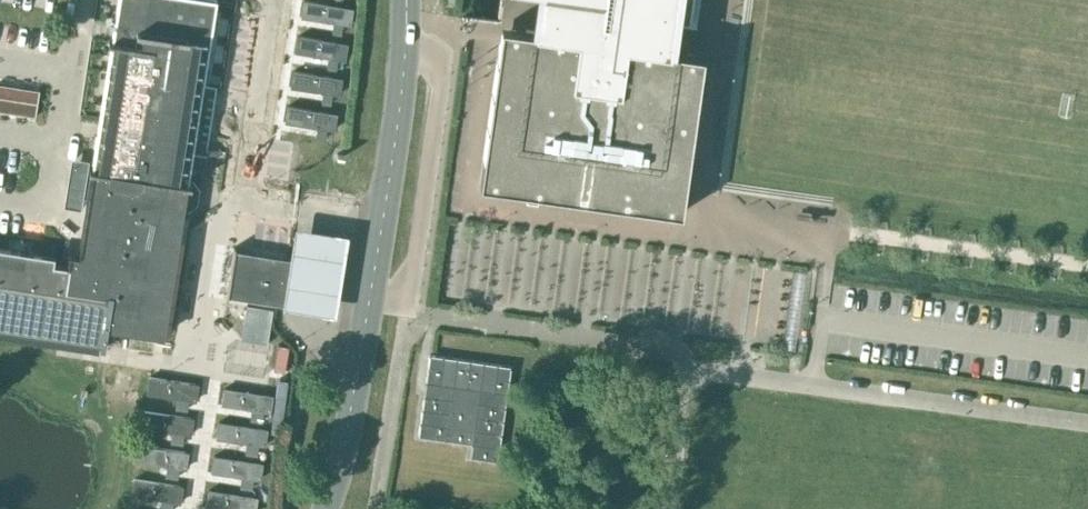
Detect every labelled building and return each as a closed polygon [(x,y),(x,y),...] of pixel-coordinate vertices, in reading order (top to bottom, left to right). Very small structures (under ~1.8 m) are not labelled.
[(103,352),(107,325),(154,333),(164,335),(168,306),(187,183),(185,182),(193,134),(207,136),(209,120),(213,100),(199,98),(214,6),(178,0),(119,0),(91,168),(72,289),(66,288),(70,265),(53,263),(54,255),(19,249),(0,246),(0,335),(103,352)] [(671,49),(678,0),(539,0),(538,11),(535,29),(502,25),(500,37),(479,184),(682,212),(704,54),(671,49)] [(348,240),(299,232),(285,312),(335,321),(348,240)] [(284,304),(291,258),(233,249),(226,295),(228,295),(246,298),(284,304)] [(228,295),(227,303),(244,306),(246,298),(228,295)] [(433,345),(423,427),(478,433),(476,447),(503,450),(515,355),(433,345)] [(265,466),(266,438),(251,437),(250,465),(265,466)]
